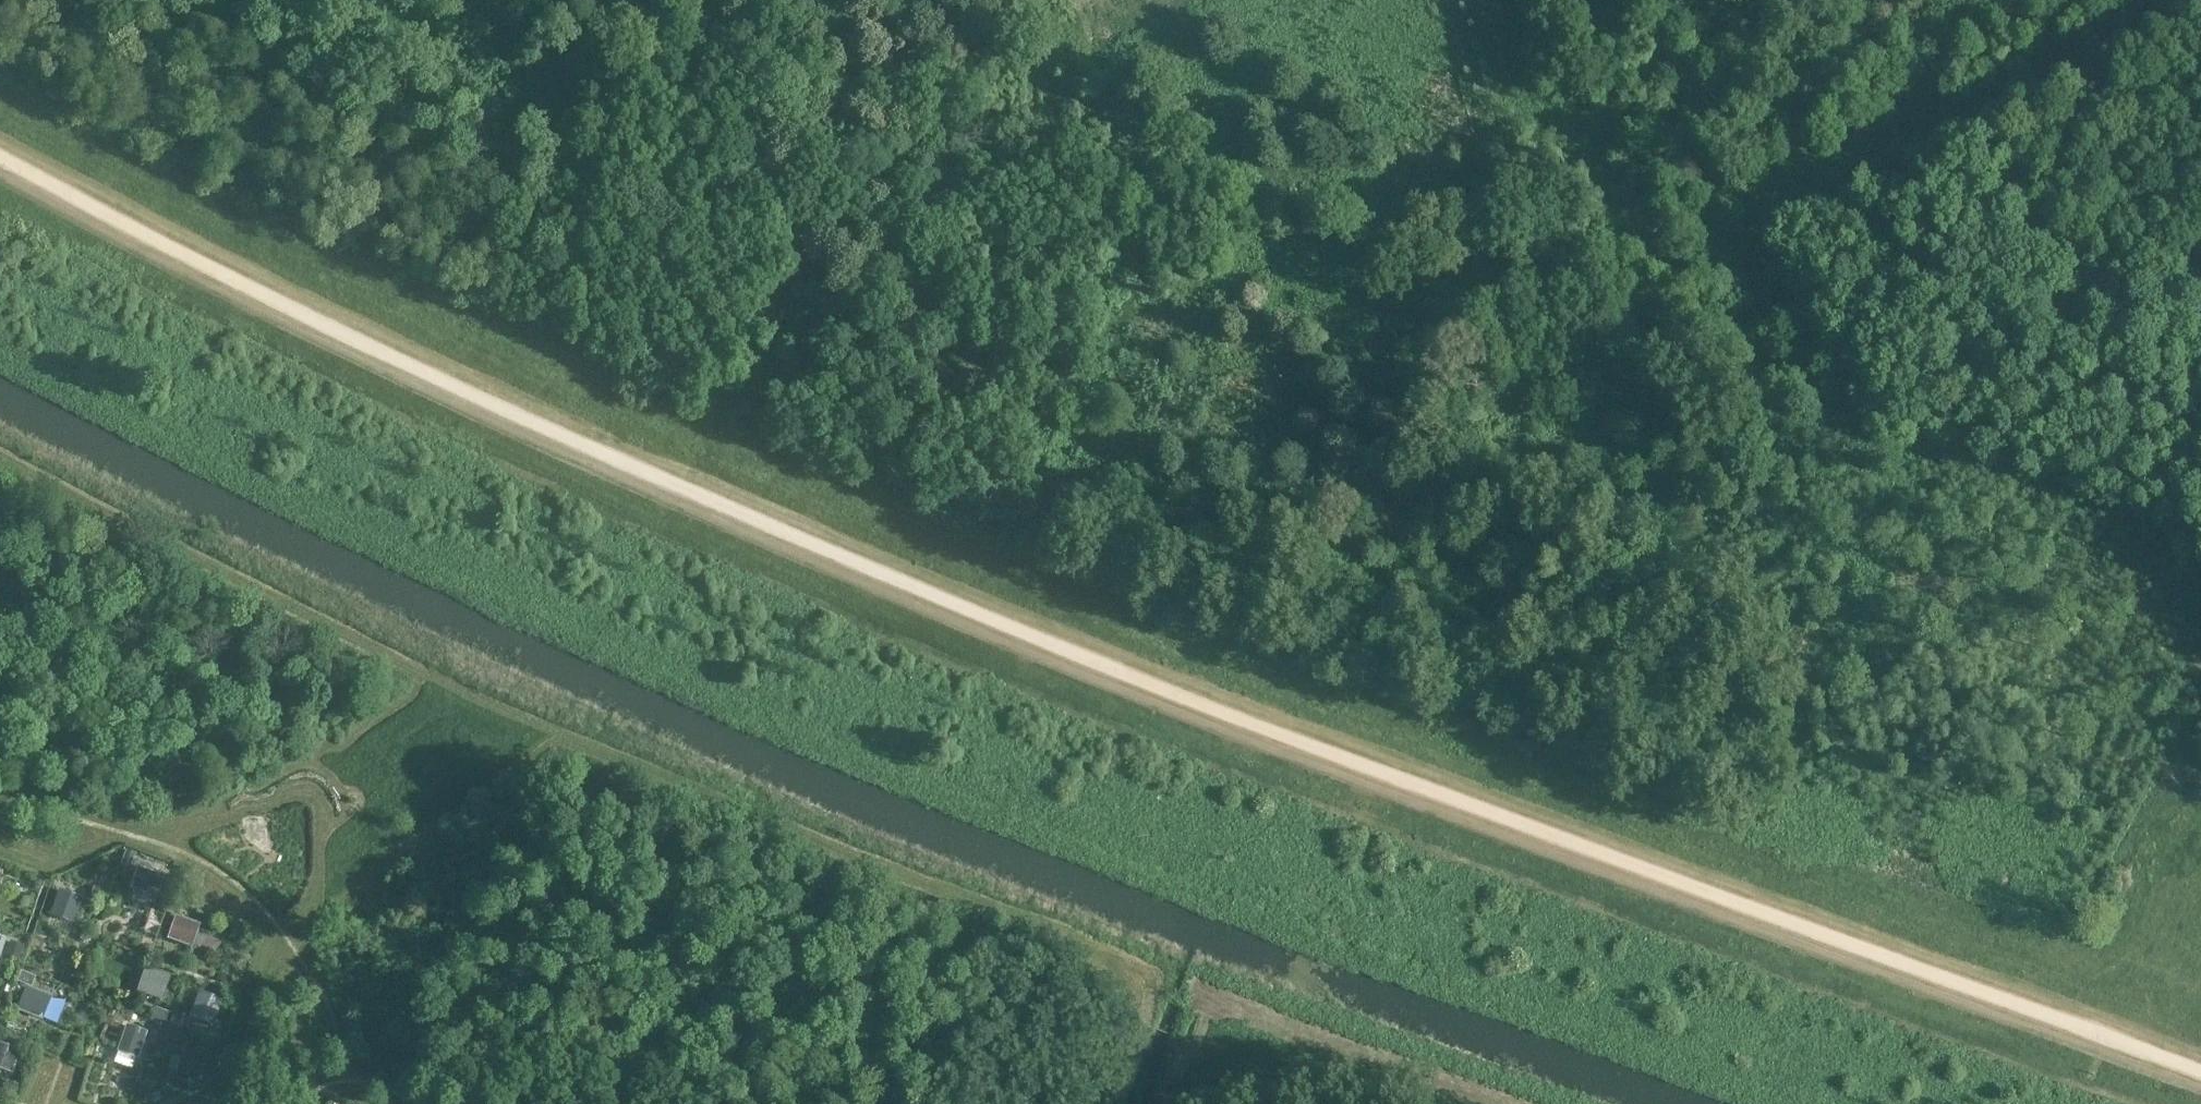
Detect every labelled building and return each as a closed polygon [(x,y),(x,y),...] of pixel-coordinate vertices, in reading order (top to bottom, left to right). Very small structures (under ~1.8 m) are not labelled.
[(125,851),(121,863),(130,866),(134,854),(125,851)] [(165,875),(138,865),(129,888),(148,895),(150,891),(158,894),(165,875)] [(100,872),(96,885),(106,888),(110,875),(100,872)] [(74,923),(83,899),(60,891),(51,915),(74,923)] [(93,891),(91,899),(100,901),(102,894),(93,891)] [(167,940),(192,949),(200,925),(176,916),(167,940)] [(25,946),(16,943),(12,955),(21,958),(25,946)] [(163,1001),(171,977),(145,968),(137,993),(163,1001)] [(20,972),(16,981),(30,987),(34,977),(20,972)] [(42,1021),(52,996),(27,986),(17,1011),(42,1021)] [(188,1018),(213,1028),(223,1001),(199,991),(188,1018)] [(156,1008),(153,1017),(165,1021),(168,1012),(156,1008)] [(175,1011),(171,1022),(179,1025),(183,1015),(175,1011)] [(156,1023),(152,1035),(161,1038),(165,1026),(156,1023)] [(138,1059),(148,1033),(126,1025),(117,1052),(138,1059)] [(21,1051),(0,1044),(0,1070),(13,1075),(21,1051)] [(7,1083),(4,1092),(17,1097),(20,1087),(7,1083)]
